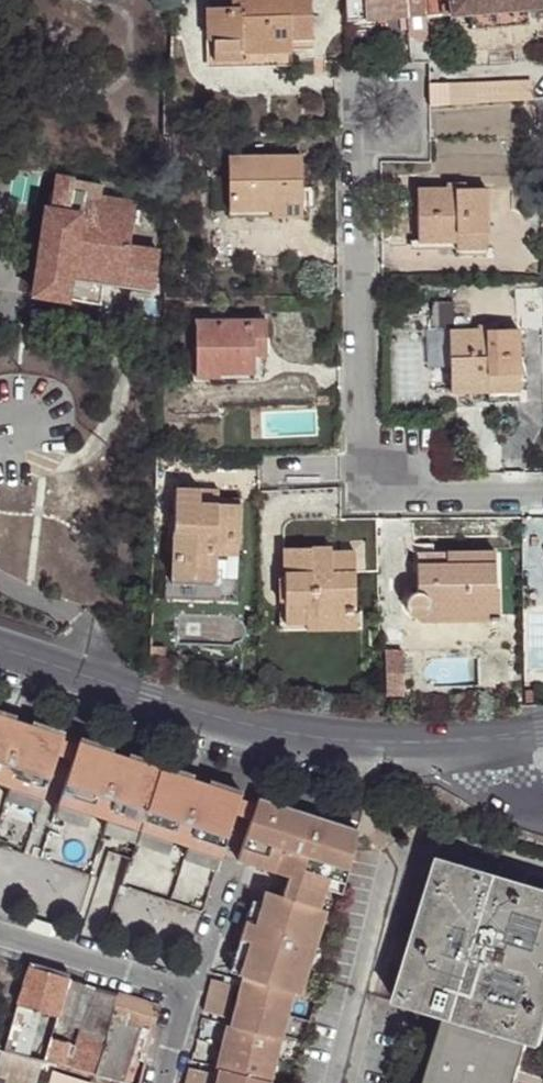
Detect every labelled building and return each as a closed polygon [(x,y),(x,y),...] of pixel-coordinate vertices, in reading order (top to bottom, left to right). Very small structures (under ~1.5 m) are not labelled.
[(290,36),(312,35),(311,0),(231,0),(231,1),(205,2),(207,54),(232,53),(232,38),(290,36)] [(365,19),(426,14),(426,15),(449,12),(450,15),(470,13),(471,28),(527,23),(527,8),(542,7),(542,0),(364,0),(365,19)] [(291,51),(290,36),(232,38),(232,53),(291,51)] [(539,77),(437,83),(438,104),(541,98),(539,77)] [(228,151),(229,217),(304,216),(302,149),(228,151)] [(416,233),(456,233),(456,224),(489,224),(489,179),(470,179),(471,173),(446,174),(446,179),(416,179),(416,233)] [(69,277),(104,283),(151,291),(158,251),(130,246),(136,207),(129,201),(99,196),(101,183),(56,176),(51,210),(48,209),(34,293),(66,299),(69,277)] [(100,305),(104,283),(69,277),(66,299),(100,305)] [(195,377),(219,377),(219,371),(252,371),(252,355),(252,338),(264,338),(264,318),(195,318),(195,377)] [(452,390),(499,388),(520,387),(517,324),(499,325),(499,320),(478,321),(478,326),(449,327),(452,390)] [(265,355),(264,338),(252,338),(252,355),(265,355)] [(202,499),(203,484),(182,484),(178,484),(173,569),(174,571),(215,574),(218,539),(240,539),(243,497),(219,496),(218,500),(202,499)] [(220,484),(203,484),(202,499),(218,500),(219,496),(220,484)] [(215,574),(174,571),(172,582),(165,582),(164,594),(237,599),(239,555),(244,555),(245,545),(239,544),(240,539),(218,539),(215,574)] [(331,570),(331,551),(330,546),(286,547),(286,577),(281,577),(282,600),(287,600),(287,621),(308,621),(308,612),(356,612),(355,569),(331,570)] [(355,551),(331,551),(331,570),(355,569),(355,551)] [(416,552),(416,594),(411,598),(408,604),(409,611),(415,616),(422,617),(429,615),(432,608),(490,609),(490,590),(495,591),(495,553),(416,552)] [(356,626),(356,612),(308,612),(308,621),(287,621),(287,627),(356,626)] [(403,695),(401,649),(384,649),(384,695),(403,695)] [(513,681),(513,703),(534,702),(534,680),(513,681)] [(0,714),(0,785),(10,789),(43,800),(58,757),(63,742),(65,736),(0,714)] [(71,745),(63,742),(58,757),(66,760),(73,762),(78,748),(71,745)] [(161,769),(80,742),(78,748),(73,762),(59,806),(91,817),(107,822),(139,833),(161,769)] [(242,797),(161,769),(139,833),(172,844),(187,849),(220,861),(235,817),(240,803),(242,797)] [(43,800),(10,789),(6,798),(39,810),(43,800)] [(239,978),(243,979),(295,993),(315,998),(356,837),(340,833),(342,824),(255,801),(254,807),(249,822),(240,854),(255,859),(252,868),(289,877),(283,897),(265,892),(262,904),(256,925),(246,922),(241,940),(250,943),(239,978)] [(247,805),(240,803),(235,817),(242,820),(249,822),(254,807),(247,805)] [(91,817),(59,806),(55,815),(88,826),(91,817)] [(139,833),(107,822),(104,832),(136,843),(139,833)] [(340,833),(356,837),(358,828),(342,824),(340,833)] [(172,844),(139,833),(136,843),(168,854),(172,844)] [(220,861),(187,849),(184,859),(217,870),(220,861)] [(255,859),(240,854),(237,865),(252,868),(255,859)] [(527,1040),(542,1045),(542,1043),(542,889),(442,858),(398,1002),(449,1017),(456,1019),(527,1040)] [(119,907),(117,921),(149,926),(147,940),(194,947),(200,905),(127,894),(125,908),(119,907)] [(256,925),(262,904),(252,902),(246,922),(256,925)] [(230,975),(239,978),(250,943),(241,940),(230,975)] [(29,959),(28,965),(68,977),(69,971),(29,959)] [(3,1054),(35,1061),(41,1041),(28,1037),(39,1010),(59,1016),(69,978),(68,977),(28,965),(27,965),(3,1054)] [(213,979),(209,995),(232,1001),(236,985),(213,979)] [(243,979),(242,982),(294,998),(295,993),(243,979)] [(294,998),(242,982),(237,1002),(289,1016),(294,998)] [(92,1033),(105,1037),(111,1014),(116,993),(98,987),(91,1014),(87,1031),(92,1033)] [(116,993),(111,1014),(142,1025),(154,1028),(160,1007),(116,993)] [(209,995),(204,1011),(228,1018),(232,1001),(209,995)] [(289,1016),(237,1002),(231,1025),(283,1039),(289,1016)] [(87,1031),(91,1014),(70,1007),(65,1024),(87,1031)] [(106,1078),(122,1082),(124,1082),(135,1048),(142,1025),(111,1014),(105,1037),(115,1040),(106,1078)] [(456,1019),(449,1017),(429,1082),(438,1082),(456,1019)] [(438,1082),(515,1082),(527,1040),(456,1019),(438,1082)] [(148,1051),(154,1028),(142,1025),(135,1048),(142,1049),(148,1051)] [(228,1025),(223,1046),(277,1060),(283,1039),(231,1025),(228,1025)] [(83,1068),(95,1072),(96,1072),(105,1037),(92,1033),(83,1068)] [(95,1072),(94,1076),(106,1078),(115,1040),(105,1037),(96,1072),(95,1072)] [(217,1067),(220,1067),(272,1081),(277,1060),(223,1046),(217,1067)] [(90,1075),(48,1065),(44,1082),(87,1082),(90,1075)] [(188,1082),(211,1082),(214,1073),(192,1067),(188,1082)] [(216,1082),(272,1082),(272,1081),(220,1067),(216,1082)] [(37,1077),(10,1071),(7,1082),(36,1082),(37,1077)]
